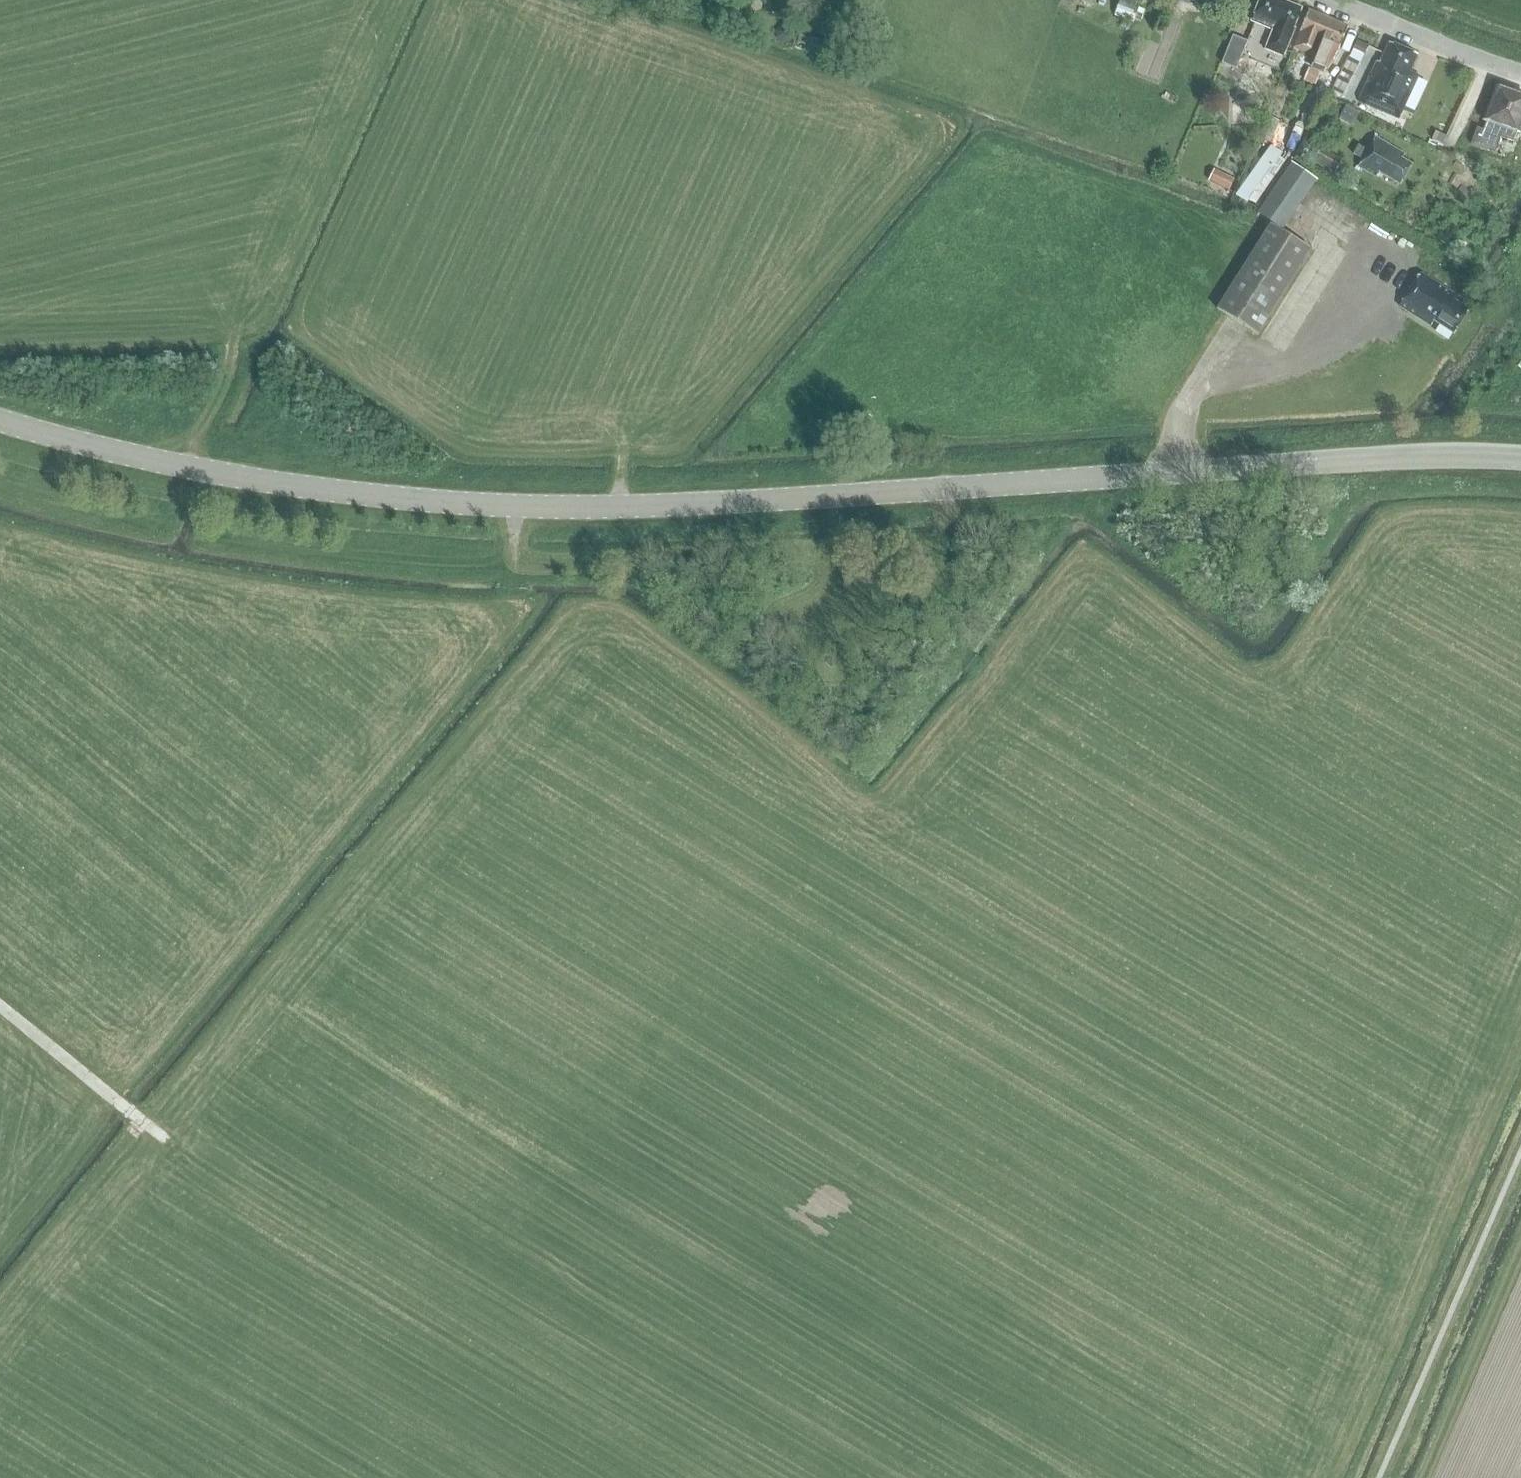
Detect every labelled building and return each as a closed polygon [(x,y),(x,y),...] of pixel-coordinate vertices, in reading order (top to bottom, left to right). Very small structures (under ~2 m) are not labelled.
[(1119,0),(1114,14),(1133,21),(1138,8),(1119,0)] [(1279,0),(1259,0),(1251,21),(1272,30),(1264,50),(1282,58),(1289,41),(1288,40),(1289,36),(1290,37),(1301,9),(1279,0)] [(1308,10),(1293,47),(1315,56),(1309,69),(1319,73),(1322,75),(1329,58),(1333,60),(1338,47),(1339,47),(1347,27),(1308,10)] [(776,38),(781,42),(787,42),(792,37),(791,30),(786,26),(779,27),(775,32),(776,38)] [(1222,63),(1236,69),(1247,41),(1233,35),(1222,63)] [(1363,57),(1368,46),(1356,41),(1351,52),(1363,57)] [(1354,99),(1398,118),(1417,77),(1408,73),(1417,55),(1388,43),(1379,63),(1376,62),(1363,91),(1358,89),(1354,99)] [(1319,73),(1309,69),(1308,69),(1303,81),(1314,86),(1319,73)] [(1497,89),(1486,121),(1483,131),(1477,129),(1471,144),(1494,152),(1499,137),(1520,145),(1520,97),(1497,89)] [(1285,136),(1289,126),(1282,123),(1278,133),(1285,136)] [(1442,144),(1446,137),(1434,132),(1431,139),(1442,144)] [(1403,155),(1374,138),(1358,166),(1376,177),(1379,173),(1400,185),(1411,165),(1401,159),(1403,155)] [(1334,173),(1341,161),(1321,148),(1313,161),(1334,173)] [(1267,151),(1236,192),(1259,208),(1287,166),(1267,151)] [(1257,215),(1282,232),(1317,180),(1292,163),(1257,215)] [(1215,184),(1228,190),(1233,179),(1220,173),(1215,184)] [(1216,309),(1257,335),(1311,250),(1270,224),(1216,309)] [(1419,274),(1399,306),(1430,326),(1433,321),(1453,333),(1468,310),(1452,301),(1455,296),(1419,274)]
